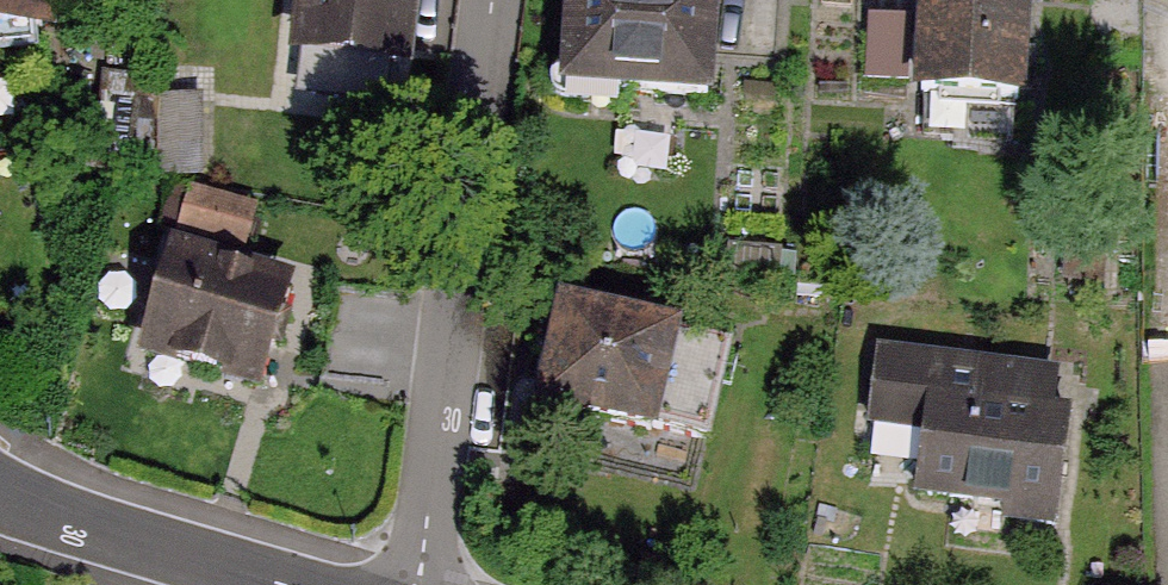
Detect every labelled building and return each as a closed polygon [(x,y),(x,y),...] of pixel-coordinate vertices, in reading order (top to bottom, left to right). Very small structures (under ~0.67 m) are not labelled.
[(39,56),(33,0),(0,0),(0,60),(39,56)] [(282,66),(384,82),(397,0),(292,0),(282,66)] [(603,0),(563,0),(555,88),(701,101),(710,10),(603,0)] [(1017,17),(887,9),(880,111),(1011,118),(1017,17)] [(1145,29),(1155,309),(1167,309),(1167,28),(1145,29)] [(203,101),(159,102),(159,182),(203,182),(203,101)] [(191,235),(256,236),(257,194),(192,193),(191,235)] [(283,296),(163,255),(130,352),(250,393),(283,296)] [(691,348),(548,313),(521,426),(664,460),(691,348)] [(1053,383),(882,363),(874,434),(928,441),(921,503),(1009,513),(1007,533),(1055,538),(1068,424),(1049,422),(1053,383)]
